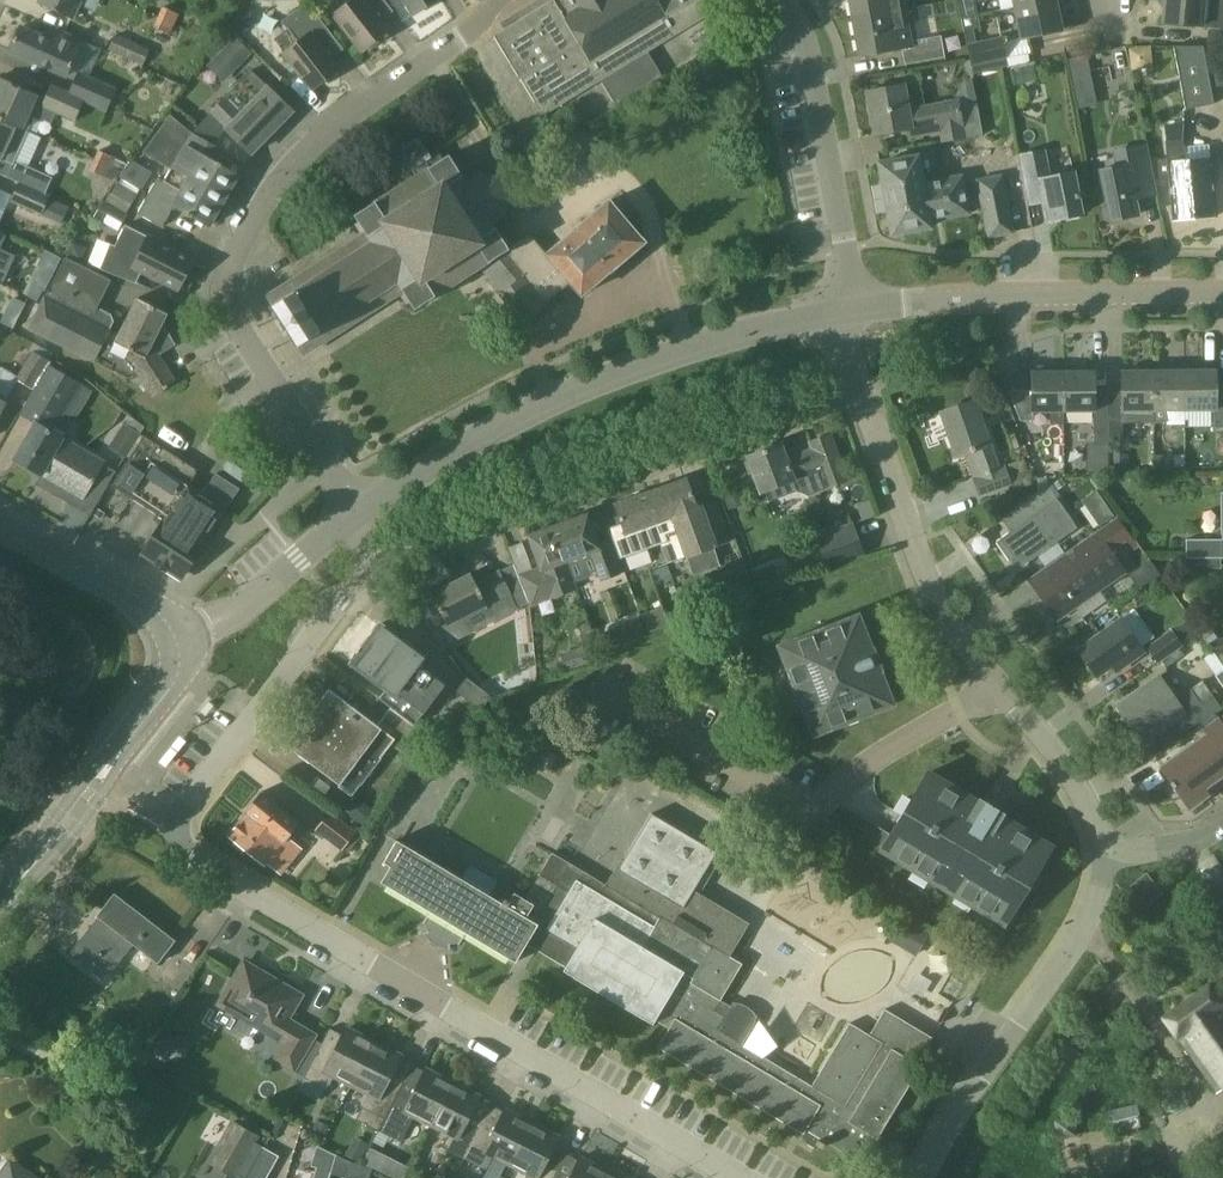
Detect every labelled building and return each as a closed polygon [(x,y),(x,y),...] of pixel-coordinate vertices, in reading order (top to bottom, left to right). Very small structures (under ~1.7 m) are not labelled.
[(98,0),(40,0),(39,4),(72,19),(80,3),(94,9),(98,0)] [(361,50),(387,30),(366,3),(371,0),(344,0),(347,3),(333,14),(361,50)] [(412,15),(437,0),(403,0),(412,15)] [(709,9),(710,9),(725,0),(552,0),(495,36),(544,115),(579,93),(576,91),(709,9)] [(854,20),(904,10),(903,0),(850,0),(854,20)] [(962,19),(977,15),(974,0),(958,0),(962,19)] [(1058,18),(1062,14),(1059,1),(1056,0),(1047,0),(1016,7),(1023,39),(1061,30),(1058,18)] [(1206,46),(1222,46),(1222,0),(1163,0),(1161,22),(1208,26),(1206,46)] [(338,68),(330,59),(317,42),(329,32),(305,2),(281,21),(288,29),(274,40),(283,52),(312,88),(338,68)] [(163,8),(159,17),(174,23),(178,15),(163,8)] [(904,10),(854,20),(860,56),(903,49),(906,66),(946,59),(942,37),(910,42),(904,10)] [(169,33),(174,23),(159,17),(155,27),(169,33)] [(66,77),(83,39),(57,27),(51,41),(21,28),(10,51),(66,77)] [(110,49),(143,64),(149,50),(116,35),(110,49)] [(236,35),(207,62),(223,80),(253,52),(236,35)] [(1008,56),(1004,36),(967,44),(972,65),(1008,56)] [(1214,104),(1211,87),(1203,46),(1174,46),(1186,109),(1214,104)] [(1206,46),(1203,46),(1211,87),(1222,85),(1222,46),(1206,46)] [(1077,107),(1095,105),(1089,55),(1071,57),(1077,107)] [(225,128),(250,153),(293,109),(252,69),(233,88),(225,96),(210,111),(226,127),(225,128)] [(68,93),(84,99),(107,110),(117,87),(79,70),(68,93)] [(983,135),(978,107),(972,76),(962,77),(954,91),(956,100),(923,106),(921,96),(906,98),(903,85),(866,92),(873,134),(910,127),(911,137),(939,132),(941,143),(983,135)] [(29,131),(36,116),(41,105),(44,98),(31,92),(0,78),(0,118),(22,128),(29,131)] [(75,120),(84,99),(68,93),(52,86),(43,106),(75,120)] [(147,154),(171,168),(164,180),(159,177),(139,212),(163,226),(175,205),(209,224),(238,174),(214,161),(221,148),(192,132),(173,116),(147,154)] [(22,128),(0,118),(0,176),(18,184),(44,195),(51,179),(15,162),(29,131),(22,128)] [(575,230),(547,254),(528,233),(511,244),(502,230),(498,233),(491,221),(504,213),(508,194),(498,178),(477,174),(465,182),(449,154),(443,158),(437,148),(429,153),(418,136),(398,149),(411,169),(412,169),(416,175),(354,214),(358,220),(354,222),(362,234),(266,296),(272,306),(271,307),(296,347),(298,347),(303,354),(398,294),(404,304),(409,301),(413,307),(480,265),(502,290),(500,293),(524,321),(544,303),(544,302),(569,281),(581,294),(626,255),(627,255),(633,256),(639,250),(640,244),(639,244),(643,240),(609,200),(574,228),(575,230)] [(1217,214),(1211,157),(1185,160),(1183,140),(1166,141),(1173,219),(1217,214)] [(1155,191),(1146,145),(1115,152),(1118,167),(1100,171),(1110,221),(1138,215),(1134,195),(1155,191)] [(1047,220),(1064,217),(1066,219),(1077,217),(1078,214),(1081,214),(1073,173),(1049,177),(1044,150),(1017,155),(1027,205),(1044,202),(1047,220)] [(99,152),(95,161),(110,167),(113,159),(99,152)] [(918,233),(918,229),(929,227),(928,220),(966,213),(960,178),(922,185),(916,156),(879,163),(883,185),(878,186),(883,212),(888,211),(892,234),(903,232),(904,235),(918,233)] [(101,215),(124,225),(149,166),(126,157),(101,215)] [(105,177),(110,167),(95,161),(90,171),(105,177)] [(1015,233),(1003,173),(976,179),(988,239),(1015,233)] [(44,195),(18,184),(11,200),(41,214),(49,197),(44,195)] [(139,270),(178,289),(194,258),(149,235),(149,236),(126,224),(115,244),(110,243),(100,268),(138,283),(139,282),(134,280),(139,270)] [(3,283),(15,257),(0,250),(0,281),(3,283)] [(118,334),(119,333),(111,329),(112,326),(110,319),(97,312),(111,285),(63,261),(29,327),(93,360),(95,355),(106,360),(119,334),(118,334)] [(137,297),(119,333),(118,334),(119,334),(106,360),(113,364),(111,368),(126,376),(135,370),(151,394),(174,379),(157,353),(174,343),(163,327),(161,326),(168,313),(137,297)] [(15,457),(43,473),(64,437),(54,431),(82,383),(50,364),(52,361),(32,350),(16,378),(35,390),(21,414),(35,422),(15,457)] [(1035,365),(1035,371),(1033,371),(1033,390),(1010,390),(1021,419),(1033,419),(1033,410),(1063,410),(1062,371),(1050,371),(1050,365),(1035,365)] [(1184,409),(1215,409),(1215,419),(1222,419),(1222,389),(1215,389),(1215,369),(1183,370),(1184,409)] [(1153,409),(1153,370),(1122,370),(1122,389),(1107,389),(1107,418),(1123,418),(1123,409),(1153,409)] [(1153,370),(1153,409),(1153,421),(1165,421),(1165,409),(1184,409),(1183,370),(1153,370)] [(1062,371),(1063,410),(1095,410),(1095,443),(1108,443),(1107,418),(1107,389),(1094,389),(1094,371),(1062,371)] [(1011,483),(1004,466),(999,468),(990,444),(987,445),(971,401),(940,412),(957,456),(965,453),(980,494),(1011,483)] [(124,456),(142,431),(127,419),(109,444),(124,456)] [(161,523),(187,483),(196,470),(145,435),(114,482),(114,485),(157,513),(154,519),(161,523)] [(765,490),(769,500),(797,490),(807,494),(846,479),(830,435),(809,443),(811,449),(785,459),(779,444),(746,457),(760,492),(765,490)] [(104,460),(64,437),(43,473),(83,496),(104,460)] [(684,479),(647,492),(653,507),(652,508),(657,522),(671,517),(676,528),(686,556),(729,541),(715,501),(695,509),(684,479)] [(187,483),(161,523),(141,553),(181,579),(204,544),(202,543),(225,508),(187,483)] [(1000,539),(1020,567),(1068,533),(1049,507),(1056,501),(1045,486),(1007,514),(1016,527),(1000,539)] [(1091,528),(1114,516),(1098,487),(1076,500),(1091,528)] [(653,507),(647,492),(616,504),(623,523),(609,528),(620,557),(666,540),(674,561),(686,556),(676,528),(671,517),(657,522),(652,508),(653,507)] [(1222,558),(1222,492),(1222,539),(1186,539),(1186,557),(1222,558)] [(572,574),(575,583),(599,574),(601,581),(619,575),(607,542),(599,546),(587,514),(567,521),(574,540),(554,547),(560,564),(556,565),(560,578),(572,574)] [(1118,519),(1096,534),(1049,568),(1057,579),(1038,592),(1056,618),(1122,571),(1109,552),(1131,537),(1118,519)] [(574,540),(567,521),(529,535),(540,567),(519,574),(531,605),(577,588),(575,583),(572,574),(560,578),(556,565),(560,564),(554,547),(574,540)] [(817,535),(827,565),(862,552),(852,523),(817,535)] [(694,554),(697,568),(715,565),(713,550),(694,554)] [(512,594),(499,570),(476,582),(471,573),(433,593),(448,622),(483,603),(485,608),(512,594)] [(617,623),(621,639),(666,627),(661,611),(617,623)] [(857,613),(776,644),(811,734),(892,703),(879,671),(887,667),(878,642),(870,645),(857,613)] [(1142,652),(1120,620),(1077,649),(1096,676),(1111,665),(1115,671),(1142,652)] [(377,696),(389,704),(414,723),(444,683),(421,666),(426,659),(377,623),(347,663),(382,689),(377,696)] [(1148,647),(1158,662),(1182,645),(1171,630),(1148,647)] [(1222,653),(1222,637),(1212,640),(1217,655),(1222,653)] [(465,698),(453,714),(469,725),(491,695),(466,677),(455,691),(465,698)] [(1210,696),(1198,704),(1189,691),(1175,701),(1158,677),(1118,707),(1144,743),(1168,726),(1177,738),(1218,708),(1210,696)] [(413,753),(427,734),(414,723),(389,704),(375,722),(328,687),(286,743),(340,784),(339,786),(352,796),(361,784),(362,785),(382,758),(381,757),(394,739),(413,753)] [(1218,721),(1205,731),(1209,736),(1162,770),(1190,808),(1208,795),(1204,790),(1222,776),(1222,728),(1218,721)] [(1003,812),(998,809),(983,800),(977,796),(974,801),(926,772),(900,813),(900,815),(889,833),(888,834),(879,848),(1002,923),(1048,847),(1000,817),(1003,812)] [(301,846),(288,836),(301,821),(262,789),(245,810),(248,812),(231,833),(265,861),(266,860),(280,871),(301,846)] [(328,813),(315,832),(343,852),(356,833),(328,813)] [(636,902),(728,957),(749,924),(693,890),(717,852),(652,813),(623,861),(621,859),(606,884),(636,902)] [(568,893),(582,870),(552,852),(538,875),(523,899),(513,893),(508,900),(502,898),(499,902),(488,895),(497,881),(469,864),(460,878),(396,839),(382,861),(389,865),(379,881),(428,910),(421,922),(422,932),(448,948),(457,944),(464,932),(513,962),(525,943),(536,924),(533,923),(555,885),(568,893)] [(525,943),(563,966),(561,970),(650,1024),(652,1020),(667,1028),(655,1047),(799,1135),(803,1129),(818,1138),(856,1161),(870,1137),(875,1139),(921,1065),(916,1062),(931,1036),(884,1008),(866,1035),(849,1025),(811,1088),(766,1061),(782,1050),(762,1023),(761,1025),(719,1000),(741,964),(728,957),(636,902),(606,884),(582,870),(568,893),(555,885),(533,923),(536,924),(525,943)] [(1130,885),(1147,906),(1163,892),(1146,872),(1130,885)] [(132,943),(156,962),(175,939),(113,891),(95,915),(98,916),(69,954),(103,980),(132,943)] [(897,943),(916,952),(926,932),(908,922),(897,943)] [(276,1060),(294,1070),(314,1034),(297,1024),(295,1028),(284,1022),(300,994),(244,960),(218,1003),(286,1042),(276,1060)] [(1209,984),(1163,1017),(1176,1034),(1217,1091),(1222,1086),(1222,1004),(1209,984)] [(334,1073),(352,1082),(372,1041),(345,1027),(331,1055),(318,1049),(304,1077),(327,1088),(334,1073)] [(372,1041),(352,1082),(368,1091),(355,1118),(378,1130),(398,1090),(386,1084),(400,1055),(372,1041)] [(410,1096),(398,1090),(378,1130),(400,1141),(413,1114),(431,1123),(453,1081),(425,1067),(410,1096)] [(479,1094),(453,1081),(431,1123),(448,1131),(441,1146),(463,1157),(477,1129),(465,1123),(479,1094)] [(1138,1105),(1110,1107),(1111,1130),(1140,1129),(1138,1105)] [(490,1136),(477,1129),(463,1157),(486,1168),(493,1154),(510,1163),(531,1121),(504,1107),(490,1136)] [(258,1135),(233,1121),(211,1160),(236,1174),(258,1135)] [(531,1121),(510,1163),(528,1171),(525,1177),(554,1177),(558,1170),(545,1164),(559,1135),(531,1121)] [(803,1129),(799,1135),(797,1139),(812,1148),(814,1144),(813,1144),(816,1139),(817,1140),(818,1138),(803,1129)] [(361,1161),(370,1143),(354,1135),(345,1154),(361,1161)] [(1207,1151),(1222,1172),(1222,1139),(1207,1151)] [(281,1156),(263,1147),(246,1177),(269,1177),(281,1156)] [(399,1177),(402,1177),(408,1164),(370,1147),(363,1161),(399,1177)] [(554,1177),(602,1177),(606,1169),(579,1155),(568,1175),(558,1170),(554,1177)] [(10,1160),(0,1175),(0,1177),(37,1177),(10,1160)] [(331,1171),(317,1166),(314,1177),(329,1177),(331,1171)] [(606,1169),(602,1177),(624,1177),(606,1169)]
